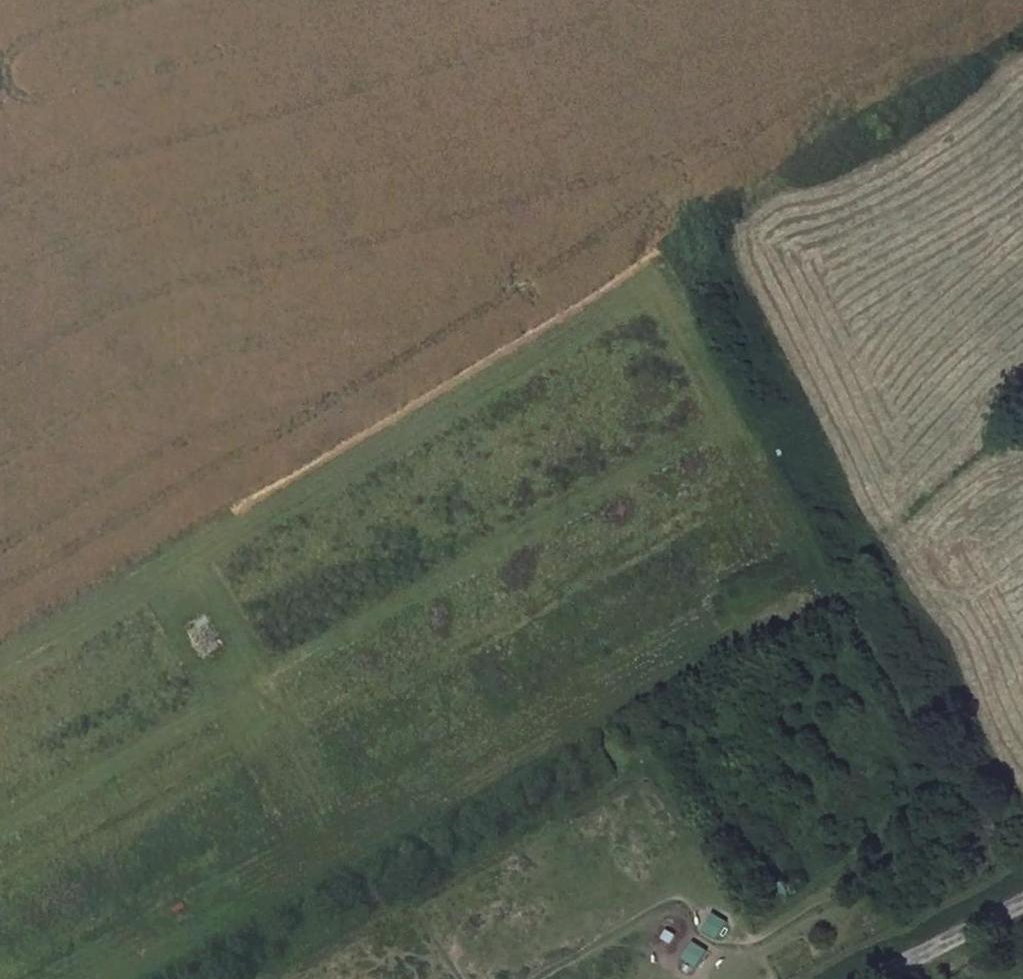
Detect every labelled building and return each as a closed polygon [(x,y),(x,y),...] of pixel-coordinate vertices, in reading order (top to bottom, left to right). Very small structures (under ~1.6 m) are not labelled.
[(711,913),(703,932),(720,940),(729,922),(711,913)] [(683,963),(698,971),(709,950),(694,943),(683,963)]
